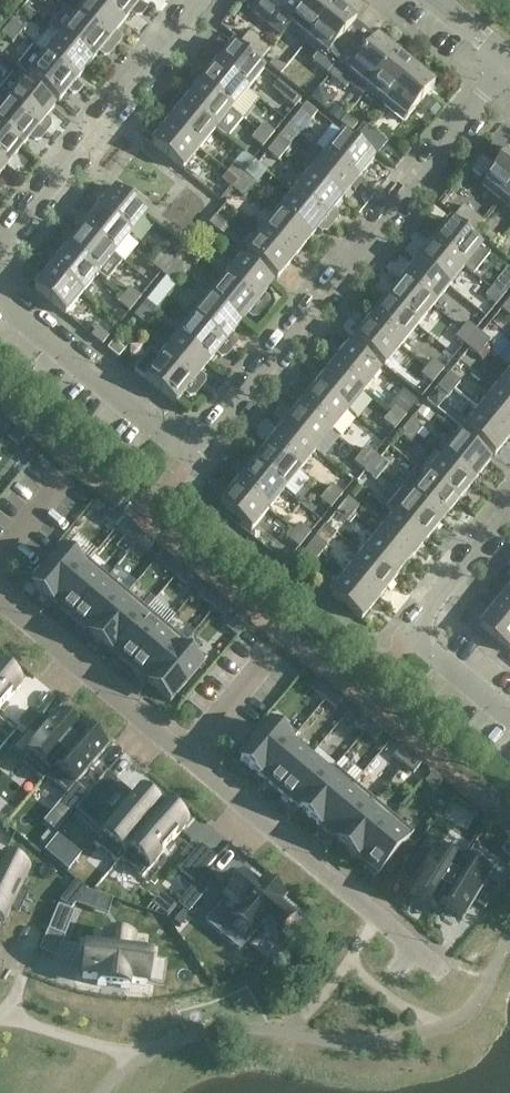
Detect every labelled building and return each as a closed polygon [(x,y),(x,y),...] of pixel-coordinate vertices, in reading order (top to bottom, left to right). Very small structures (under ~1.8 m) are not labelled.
[(96,0),(91,0),(77,17),(115,48),(120,41),(119,36),(115,33),(124,23),(96,0)] [(136,0),(96,0),(124,23),(139,3),(136,0)] [(292,30),(316,0),(259,0),(251,10),(283,36),(289,28),(292,30)] [(292,30),(314,48),(344,11),(330,0),(316,0),(292,30)] [(115,48),(77,17),(65,7),(48,27),(61,37),(92,62),(100,52),(104,55),(109,55),(115,48)] [(356,21),(344,11),(314,48),(319,52),(312,60),(330,75),(355,44),(345,36),(356,21)] [(8,26),(19,35),(25,28),(14,19),(8,26)] [(8,26),(2,34),(13,43),(19,35),(8,26)] [(241,43),(262,59),(271,48),(250,32),(241,43)] [(92,62),(61,37),(45,56),(83,87),(76,81),(92,62)] [(355,89),(389,48),(377,38),(365,52),(355,44),(330,75),(346,88),(349,84),(355,89)] [(264,70),(233,45),(217,65),(247,90),(264,70)] [(83,87),(45,56),(34,48),(17,68),(59,102),(69,90),(73,94),(78,93),(83,87)] [(382,103),(411,66),(389,48),(355,89),(362,95),(366,90),(382,103)] [(270,66),(280,74),(287,67),(276,58),(270,66)] [(247,90),(217,65),(201,85),(232,110),(247,90)] [(411,66),(382,103),(405,122),(435,85),(411,66)] [(24,82),(13,74),(0,90),(0,97),(7,103),(45,133),(50,128),(49,123),(45,119),(55,107),(24,82)] [(312,100),(315,103),(321,94),(318,91),(320,90),(310,82),(303,90),(313,98),(312,100)] [(232,110),(201,85),(192,96),(187,92),(183,93),(177,99),(216,130),(226,138),(242,118),(232,110)] [(284,98),(295,107),(301,100),(290,91),(284,98)] [(216,130),(177,99),(172,105),(173,110),(177,114),(169,124),(200,150),(216,130)] [(7,103),(0,112),(0,129),(22,148),(38,129),(45,134),(45,133),(7,103)] [(306,104),(300,112),(311,121),(317,113),(306,104)] [(340,123),(351,132),(357,124),(346,116),(340,123)] [(200,150),(169,124),(152,145),(183,170),(200,150)] [(269,140),(275,133),(264,124),(258,131),(269,140)] [(367,126),(358,137),(378,154),(387,143),(367,126)] [(0,129),(0,162),(13,173),(18,166),(18,161),(14,158),(22,148),(0,129)] [(269,140),(258,131),(252,139),(263,147),(269,140)] [(374,159),(343,134),(327,155),(358,180),(374,159)] [(291,146),(280,137),(274,145),(285,153),(291,146)] [(285,153),(274,145),(268,152),(279,161),(285,153)] [(358,180),(327,155),(318,148),(302,167),(311,174),(342,199),(358,180)] [(505,203),(509,198),(509,150),(482,185),(505,203)] [(234,166),(228,173),(239,182),(245,174),(234,166)] [(233,189),(239,182),(228,173),(222,181),(233,189)] [(245,174),(239,182),(250,191),(256,183),(245,174)] [(342,199),(311,174),(295,194),(333,225),(338,218),(337,213),(334,210),(342,199)] [(239,182),(233,189),(244,198),(250,191),(239,182)] [(147,215),(116,189),(99,210),(130,235),(147,215)] [(333,225),(295,194),(279,214),(310,239),(318,229),(322,232),(327,231),(333,225)] [(455,216),(475,233),(484,222),(464,205),(455,216)] [(130,235),(99,210),(83,230),(114,255),(130,235)] [(310,239),(279,214),(263,234),(294,259),(310,239)] [(209,224),(220,233),(226,225),(215,217),(209,224)] [(482,247),(451,222),(434,242),(465,267),(482,247)] [(210,246),(216,238),(205,229),(199,237),(210,246)] [(114,255),(83,230),(67,250),(108,282),(123,264),(113,257),(114,255)] [(484,240),(496,249),(502,241),(490,232),(484,240)] [(294,259),(263,234),(246,254),(277,279),(294,259)] [(465,267),(434,242),(418,262),(449,287),(465,267)] [(108,282),(67,250),(51,269),(82,294),(97,276),(107,284),(108,282)] [(159,259),(170,268),(176,260),(165,251),(159,259)] [(159,259),(153,266),(164,275),(169,268),(170,268),(159,259)] [(170,268),(169,268),(180,277),(187,269),(176,260),(170,268)] [(273,286),(242,261),(226,281),(264,312),(269,305),(268,300),(264,297),(273,286)] [(449,287),(418,262),(402,281),(433,307),(449,287)] [(175,284),(180,277),(169,268),(164,275),(175,284)] [(82,294),(51,269),(35,290),(66,315),(82,294)] [(264,312),(226,281),(210,301),(241,326),(249,316),(253,319),(258,318),(264,312)] [(433,307),(402,281),(386,301),(416,326),(433,307)] [(503,299),(509,291),(498,282),(492,289),(503,299)] [(136,305),(142,297),(131,289),(125,296),(136,305)] [(503,299),(492,289),(485,298),(497,307),(503,299)] [(136,305),(125,296),(119,303),(130,312),(136,305)] [(241,326),(210,301),(194,321),(232,351),(237,345),(236,340),(232,337),(241,326)] [(416,326),(386,301),(369,321),(400,346),(416,326)] [(158,311),(147,302),(140,310),(151,319),(158,311)] [(509,302),(502,311),(509,317),(509,303),(509,302)] [(151,319),(140,310),(135,316),(146,325),(151,319)] [(232,351),(194,321),(178,340),(209,365),(218,355),(222,358),(227,357),(232,351)] [(400,346),(369,321),(353,341),(384,367),(400,346)] [(468,323),(462,331),(473,340),(480,333),(468,323)] [(98,329),(92,336),(103,345),(109,338),(98,329)] [(456,338),(467,348),(473,340),(462,331),(456,338)] [(486,349),(491,342),(480,333),(474,340),(486,349)] [(209,365),(178,340),(162,360),(200,391),(205,385),(205,380),(200,376),(209,365)] [(486,349),(474,340),(468,348),(479,357),(485,350),(486,349)] [(108,349),(119,358),(125,351),(114,342),(108,349)] [(380,372),(349,347),(333,367),(364,392),(380,372)] [(200,391),(162,360),(145,381),(176,406),(186,394),(190,397),(195,397),(200,391)] [(439,378),(445,370),(433,361),(427,368),(439,378)] [(364,392),(333,367),(317,387),(348,412),(364,392)] [(439,378),(427,368),(421,376),(433,385),(439,378)] [(461,383),(450,374),(444,381),(456,390),(461,383)] [(496,390),(509,401),(509,374),(496,390)] [(449,399),(456,390),(444,381),(437,389),(449,399)] [(348,412),(317,387),(301,406),(332,432),(348,412)] [(496,390),(480,410),(509,434),(509,401),(496,390)] [(332,432),(301,406),(285,426),(316,451),(332,432)] [(402,423),(407,416),(396,407),(390,414),(402,423)] [(480,410),(464,431),(495,456),(509,437),(509,434),(480,410)] [(402,423),(390,414),(383,422),(395,432),(402,423)] [(423,429),(412,420),(407,427),(418,436),(423,429)] [(316,451),(285,426),(269,446),(300,471),(316,451)] [(418,436),(407,427),(400,436),(411,445),(418,436)] [(14,430),(8,438),(18,447),(25,438),(14,430)] [(491,461),(460,436),(443,456),(474,481),(491,461)] [(300,471),(269,446),(253,466),(284,491),(300,471)] [(366,448),(361,455),(372,464),(378,458),(366,448)] [(354,464),(366,473),(372,464),(361,455),(354,464)] [(474,481),(443,456),(427,476),(458,501),(474,481)] [(378,458),(372,464),(384,474),(390,467),(378,458)] [(372,464),(366,473),(377,482),(384,474),(372,464)] [(284,491),(253,466),(237,485),(268,510),(284,491)] [(458,501),(427,476),(411,496),(442,521),(458,501)] [(268,510),(237,485),(220,506),(251,531),(268,510)] [(338,502),(344,495),(333,486),(327,493),(338,502)] [(442,521),(411,496),(402,488),(386,508),(395,515),(426,541),(442,521)] [(338,502),(327,493),(320,501),(332,510),(338,502)] [(360,508),(349,498),(343,506),(355,515),(360,508)] [(355,515),(343,506),(336,514),(348,523),(355,515)] [(112,510),(105,518),(115,527),(122,519),(112,510)] [(426,541),(395,515),(379,535),(410,560),(426,541)] [(306,542),(312,534),(300,525),(294,532),(306,542)] [(133,528),(126,536),(136,544),(143,536),(133,528)] [(306,542),(294,532),(288,540),(300,549),(306,542)] [(410,560),(379,535),(363,555),(394,580),(410,560)] [(143,536),(136,544),(146,553),(153,544),(143,536)] [(329,547),(317,538),(311,545),(323,555),(329,547)] [(68,545),(33,587),(53,604),(89,562),(68,545)] [(323,555),(311,545),(305,553),(316,563),(323,555)] [(394,580),(363,555),(347,575),(378,600),(394,580)] [(172,560),(165,568),(175,577),(182,568),(172,560)] [(89,562),(53,604),(73,620),(108,578),(89,562)] [(182,568),(175,577),(185,585),(192,577),(182,568)] [(378,600),(347,575),(331,595),(362,620),(378,600)] [(108,578),(73,620),(92,637),(127,594),(108,578)] [(211,592),(204,601),(214,609),(221,600),(211,592)] [(92,637),(111,653),(147,611),(127,594),(92,637)] [(499,608),(509,617),(509,594),(499,608)] [(221,600),(214,609),(224,617),(231,609),(221,600)] [(499,608),(482,628),(509,651),(509,617),(499,608)] [(147,611),(111,653),(131,669),(167,627),(166,627),(147,611)] [(167,627),(131,669),(150,685),(150,686),(186,643),(167,627)] [(186,643),(150,686),(170,703),(206,660),(186,643)] [(0,670),(0,711),(20,688),(0,670)] [(322,684),(315,692),(325,701),(332,692),(322,684)] [(332,692),(325,701),(336,709),(343,701),(332,692)] [(32,704),(14,724),(25,733),(42,712),(37,708),(32,704)] [(361,716),(354,725),(364,733),(371,725),(361,716)] [(28,730),(11,751),(22,760),(18,764),(41,783),(45,779),(78,736),(57,718),(39,739),(28,730)] [(276,719),(240,761),(260,778),(261,778),(296,736),(276,719)] [(17,731),(7,723),(6,725),(0,720),(0,751),(17,731)] [(371,725),(364,733),(375,742),(382,733),(371,725)] [(78,736),(45,779),(67,797),(60,805),(70,813),(88,793),(77,784),(105,751),(82,732),(78,736)] [(296,736),(261,778),(280,794),(308,760),(290,745),(297,736),(296,736)] [(400,748),(393,757),(403,765),(410,757),(400,748)] [(410,757),(403,765),(413,774),(420,765),(410,757)] [(308,760),(280,794),(299,810),(328,776),(309,760),(308,760)] [(107,774),(90,794),(100,803),(117,783),(107,774)] [(432,774),(425,783),(435,791),(442,783),(432,774)] [(299,810),(299,811),(318,827),(319,827),(347,793),(328,776),(299,810)] [(136,793),(93,845),(117,864),(120,860),(158,812),(136,793)] [(347,793),(319,827),(338,843),(373,801),(373,800),(366,808),(347,793)] [(338,843),(357,860),(357,859),(358,860),(393,818),(393,817),(373,801),(338,843)] [(158,812),(120,860),(142,879),(185,828),(162,808),(158,812)] [(393,818),(358,860),(366,867),(364,869),(374,878),(376,875),(378,876),(413,834),(393,818)] [(419,879),(410,895),(435,911),(438,907),(465,859),(442,845),(443,842),(431,835),(414,863),(425,870),(419,879)] [(201,846),(180,871),(195,884),(206,872),(216,859),(211,855),(201,846)] [(465,859),(438,907),(462,921),(472,903),(484,910),(498,888),(486,881),(493,870),(467,854),(465,859)] [(0,867),(0,924),(3,925),(11,909),(19,912),(27,896),(20,892),(28,875),(2,863),(0,867)] [(195,885),(178,906),(188,914),(216,881),(206,872),(195,885)] [(258,889),(243,877),(224,900),(239,913),(232,921),(252,938),(259,930),(274,943),(294,919),(278,906),(283,901),(263,884),(258,889)] [(76,882),(60,903),(70,912),(87,891),(76,882)] [(51,924),(48,932),(64,938),(75,914),(58,907),(53,918),(51,924)] [(86,947),(82,979),(98,981),(97,987),(129,990),(130,985),(146,987),(150,955),(133,953),(135,940),(103,936),(101,949),(86,947)]
